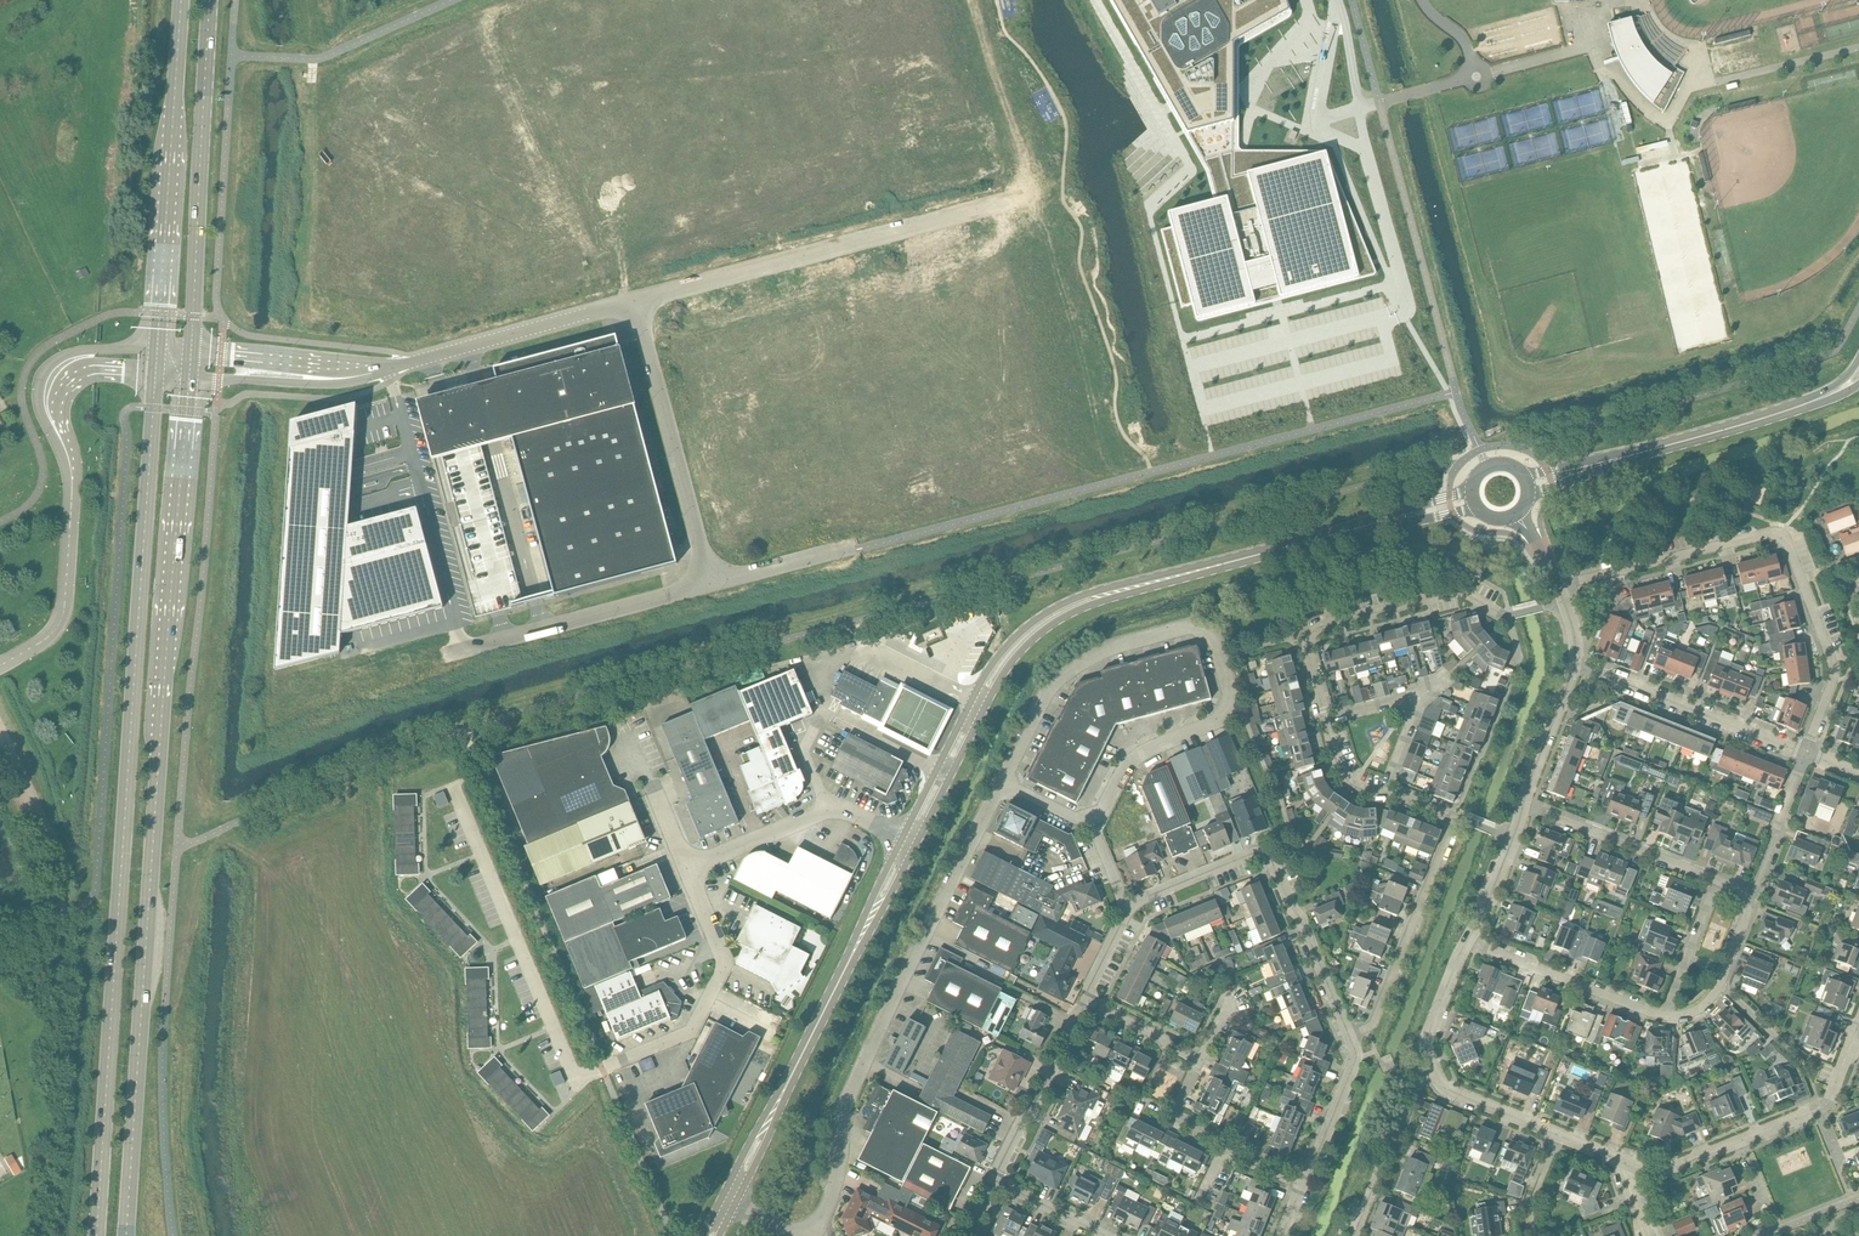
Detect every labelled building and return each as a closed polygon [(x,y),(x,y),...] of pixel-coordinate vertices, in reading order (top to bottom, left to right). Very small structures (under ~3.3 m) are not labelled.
[(1158,77),(1155,78),(1156,79),(1191,140),(1209,172),(1217,200),(1214,201),(1168,213),(1172,228),(1161,231),(1182,308),(1192,305),(1196,319),(1275,299),(1369,274),(1365,257),(1369,256),(1347,203),(1340,205),(1326,153),(1310,157),(1308,152),(1236,152),(1234,45),(1234,44),(1235,44),(1235,43),(1289,12),(1287,2),(1286,0),(1112,0),(1158,77)] [(1639,16),(1633,18),(1607,25),(1612,42),(1617,57),(1624,70),(1632,82),(1642,94),(1653,104),(1664,112),(1684,73),(1674,66),(1664,59),(1655,50),(1648,39),(1643,28),(1639,16)] [(1749,31),(1714,40),(1715,44),(1751,35),(1749,31)] [(1727,107),(1728,112),(1756,105),(1755,100),(1727,107)] [(1627,102),(1621,103),(1621,104),(1626,125),(1628,132),(1634,131),(1632,124),(1627,102)] [(1698,123),(1692,120),(1690,127),(1696,129),(1698,123)] [(1710,181),(1703,153),(1698,154),(1705,182),(1710,181)] [(1638,157),(1624,160),(1625,165),(1637,162),(1639,161),(1638,157)] [(497,381),(448,394),(418,402),(433,460),(480,447),(512,439),(553,592),(526,600),(521,601),(511,603),(513,607),(554,597),(677,564),(616,336),(494,369),(497,381)] [(292,423),(275,670),(340,653),(341,635),(443,608),(426,544),(421,524),(417,509),(349,527),(350,508),(352,484),(353,469),(356,422),(357,405),(292,423)] [(480,447),(433,460),(474,618),(513,607),(511,603),(521,601),(480,447)] [(1831,532),(1854,523),(1849,509),(1826,517),(1831,532)] [(1847,555),(1858,550),(1858,528),(1851,531),(1853,536),(1842,540),(1847,555)] [(1774,553),(1762,556),(1768,579),(1769,584),(1789,579),(1786,565),(1779,567),(1776,555),(1775,556),(1774,553)] [(1751,561),(1750,562),(1755,582),(1768,579),(1762,556),(1751,559),(1751,561)] [(1742,585),(1755,582),(1750,562),(1737,565),(1740,577),(1733,579),(1734,585),(1741,583),(1742,585)] [(1720,566),(1709,569),(1716,600),(1737,594),(1734,585),(1733,579),(1726,581),(1723,569),(1721,569),(1720,566)] [(1704,603),(1716,600),(1709,569),(1697,572),(1698,575),(1697,575),(1702,596),(1704,603)] [(1687,591),(1680,593),(1681,598),(1688,596),(1689,599),(1702,596),(1697,575),(1684,578),(1687,591)] [(1676,609),(1683,607),(1681,598),(1680,593),(1672,594),(1669,582),(1668,582),(1667,580),(1656,583),(1661,606),(1662,609),(1675,606),(1676,609)] [(1645,588),(1643,588),(1648,609),(1650,616),(1656,615),(1654,608),(1661,606),(1656,583),(1645,585),(1645,588)] [(1648,609),(1643,588),(1643,586),(1631,589),(1632,591),(1630,592),(1633,604),(1631,604),(1626,598),(1619,604),(1633,618),(1635,612),(1648,609)] [(1799,614),(1796,602),(1794,603),(1793,601),(1780,605),(1778,597),(1766,601),(1768,608),(1769,608),(1772,621),(1799,614)] [(1751,612),(1762,609),(1760,602),(1749,605),(1751,612)] [(1610,617),(1609,619),(1607,618),(1603,627),(1626,636),(1628,629),(1633,631),(1637,622),(1633,618),(1619,604),(1613,609),(1617,612),(1614,619),(1610,617)] [(1463,637),(1480,628),(1477,617),(1468,619),(1466,612),(1452,616),(1454,623),(1451,624),(1455,639),(1463,637)] [(1789,638),(1788,631),(1800,628),(1800,627),(1802,626),(1799,614),(1772,621),(1775,634),(1770,635),(1771,642),(1789,638)] [(1429,622),(1415,626),(1420,644),(1422,651),(1435,647),(1429,622)] [(1696,628),(1695,631),(1709,636),(1707,640),(1713,642),(1718,628),(1708,625),(1696,628)] [(1413,646),(1420,644),(1415,626),(1401,629),(1406,648),(1408,655),(1415,653),(1413,646)] [(1666,626),(1655,629),(1657,634),(1666,632),(1668,632),(1666,626)] [(1601,641),(1621,649),(1626,651),(1631,638),(1626,636),(1603,627),(1599,639),(1601,640),(1601,641)] [(1468,654),(1473,649),(1488,636),(1480,628),(1464,637),(1458,642),(1468,654)] [(1401,629),(1388,633),(1393,651),(1406,648),(1401,629)] [(1645,629),(1645,631),(1643,635),(1651,638),(1653,633),(1645,629)] [(1657,634),(1651,650),(1658,652),(1653,664),(1655,665),(1654,668),(1665,672),(1673,650),(1675,644),(1663,639),(1666,632),(1657,634)] [(1395,660),(1393,651),(1388,633),(1375,636),(1382,664),(1395,660)] [(1375,641),(1362,644),(1367,663),(1375,661),(1377,668),(1383,666),(1382,664),(1375,636),(1374,636),(1375,641)] [(1490,639),(1488,636),(1473,649),(1475,651),(1477,654),(1472,658),(1485,673),(1488,666),(1499,649),(1492,641),(1490,639)] [(1755,638),(1748,636),(1746,641),(1753,644),(1755,638)] [(1782,661),(1785,660),(1806,657),(1806,656),(1808,656),(1807,644),(1804,645),(1804,643),(1791,645),(1789,638),(1771,642),(1770,643),(1772,652),(1781,653),(1782,661)] [(1616,660),(1621,649),(1601,641),(1596,653),(1616,660)] [(1649,645),(1641,642),(1636,654),(1644,658),(1649,645)] [(1367,663),(1362,644),(1349,648),(1356,673),(1356,674),(1369,670),(1367,663)] [(1059,720),(1057,719),(1027,779),(1077,804),(1116,725),(1211,699),(1197,646),(1101,672),(1102,678),(1078,685),(1077,685),(1059,720)] [(1349,648),(1336,652),(1341,670),(1348,668),(1350,675),(1356,673),(1349,648)] [(1685,655),(1678,674),(1690,679),(1695,667),(1702,670),(1708,655),(1688,648),(1686,655),(1685,655)] [(1505,666),(1506,662),(1510,653),(1499,649),(1488,666),(1503,671),(1505,666)] [(1719,693),(1728,671),(1732,662),(1720,657),(1722,653),(1714,649),(1706,671),(1713,674),(1708,686),(1720,691),(1719,693)] [(1673,650),(1665,672),(1675,676),(1676,673),(1678,674),(1685,655),(1673,650)] [(1265,664),(1269,677),(1294,670),(1291,656),(1284,658),(1282,651),(1265,655),(1267,663),(1265,664)] [(1334,672),(1341,670),(1336,652),(1322,655),(1329,681),(1336,679),(1334,672)] [(1426,667),(1422,669),(1416,653),(1409,655),(1417,678),(1429,674),(1426,667)] [(1636,654),(1630,670),(1638,673),(1644,658),(1636,654)] [(1787,673),(1808,670),(1810,670),(1809,658),(1806,658),(1806,657),(1785,660),(1787,673)] [(1433,661),(1435,669),(1442,667),(1440,659),(1433,661)] [(1763,676),(1764,675),(1765,671),(1758,668),(1756,673),(1763,676)] [(739,691),(738,692),(750,721),(761,745),(785,804),(786,805),(798,800),(796,798),(798,797),(800,796),(801,794),(802,792),(803,791),(803,789),(804,787),(803,785),(803,783),(805,782),(800,770),(798,771),(780,728),(813,714),(794,669),(739,692),(739,691)] [(1272,690),(1298,683),(1294,670),(1269,677),(1272,690)] [(1791,686),(1790,693),(1796,693),(1797,685),(1810,683),(1808,670),(1787,673),(1789,686),(1791,686)] [(844,671),(832,696),(842,702),(841,705),(879,725),(883,724),(900,691),(898,687),(884,680),(880,681),(877,688),(844,671)] [(1731,695),(1733,696),(1740,676),(1728,671),(1719,693),(1730,697),(1731,695)] [(1742,671),(1740,676),(1733,696),(1745,701),(1750,689),(1757,692),(1762,679),(1742,671)] [(1389,691),(1390,690),(1402,687),(1402,684),(1400,677),(1394,679),(1393,675),(1386,677),(1387,681),(1389,691)] [(1406,675),(1400,677),(1402,684),(1408,683),(1406,675)] [(1481,682),(1473,678),(1471,679),(1468,686),(1478,690),(1481,682)] [(1377,698),(1391,695),(1390,690),(1389,691),(1387,681),(1373,684),(1374,689),(1377,698)] [(901,682),(878,729),(930,755),(953,708),(901,682)] [(1463,684),(1457,682),(1452,686),(1461,690),(1463,684)] [(1272,690),(1276,703),(1301,697),(1298,683),(1272,690)] [(1356,704),(1363,702),(1360,690),(1359,685),(1351,687),(1356,704)] [(738,692),(736,686),(713,695),(728,731),(750,721),(738,692)] [(1363,702),(1377,698),(1374,689),(1368,691),(1367,688),(1360,690),(1363,702)] [(1474,692),(1469,705),(1493,714),(1499,701),(1474,692)] [(1786,698),(1781,711),(1803,719),(1808,708),(1805,707),(1806,706),(1794,701),(1796,693),(1790,693),(1789,699),(1786,698)] [(690,705),(693,712),(705,740),(707,746),(721,740),(719,734),(728,731),(713,695),(690,705)] [(1341,698),(1334,699),(1337,709),(1343,708),(1350,706),(1349,703),(1347,696),(1341,698)] [(1279,717),(1305,710),(1301,697),(1276,703),(1279,717)] [(1451,701),(1440,697),(1431,705),(1442,709),(1448,711),(1451,701)] [(815,708),(822,705),(819,699),(812,702),(815,708)] [(1757,701),(1755,706),(1762,709),(1764,704),(1757,701)] [(1623,724),(1630,706),(1620,703),(1614,705),(1609,718),(1623,724)] [(1425,710),(1422,716),(1437,722),(1442,709),(1431,705),(1425,710)] [(1488,727),(1493,714),(1469,705),(1464,718),(1466,718),(1488,727)] [(1623,724),(1637,730),(1644,712),(1630,706),(1623,724)] [(1835,725),(1841,727),(1836,739),(1852,745),(1852,744),(1858,746),(1858,744),(1858,711),(1857,711),(1858,709),(1850,706),(1846,717),(1839,714),(1835,725)] [(1803,719),(1781,711),(1775,708),(1770,721),(1776,723),(1796,731),(1797,730),(1799,730),(1803,719)] [(1305,710),(1279,717),(1274,718),(1278,731),(1304,725),(1300,712),(1305,710)] [(694,802),(687,805),(701,838),(739,823),(707,746),(705,740),(693,712),(662,726),(694,802)] [(1637,730),(1652,735),(1659,718),(1644,712),(1637,730)] [(1260,721),(1259,716),(1254,717),(1249,718),(1251,724),(1260,721)] [(1445,725),(1437,722),(1422,716),(1417,729),(1432,735),(1440,738),(1445,725)] [(1461,731),(1483,740),(1488,727),(1466,718),(1461,731)] [(1574,723),(1571,731),(1588,738),(1592,728),(1598,730),(1600,725),(1584,718),(1583,722),(1580,720),(1574,723)] [(1652,735),(1666,741),(1673,723),(1659,718),(1652,735)] [(1687,729),(1673,723),(1666,741),(1680,747),(1687,729)] [(1282,745),(1307,738),(1304,725),(1278,731),(1282,745)] [(491,757),(528,845),(630,803),(625,791),(614,786),(602,756),(604,754),(607,752),(608,750),(610,747),(610,745),(611,742),(611,739),(610,736),(609,733),(607,727),(491,757)] [(1417,729),(1412,742),(1427,748),(1432,735),(1417,729)] [(1680,747),(1694,752),(1701,735),(1687,729),(1680,747)] [(1449,741),(1449,742),(1478,753),(1483,740),(1461,731),(1456,744),(1449,741)] [(1583,750),(1588,738),(1571,731),(1566,743),(1583,750)] [(872,797),(882,802),(887,804),(898,801),(895,793),(903,790),(901,782),(909,779),(906,771),(907,770),(906,770),(901,768),(904,762),(849,734),(832,768),(875,790),(872,797)] [(1716,740),(1701,735),(1694,752),(1709,758),(1716,740)] [(1202,749),(1215,781),(1243,769),(1229,736),(1207,745),(1208,747),(1202,749)] [(1282,745),(1285,758),(1292,756),(1311,751),(1307,738),(1282,745)] [(1427,748),(1412,742),(1407,755),(1422,760),(1427,748)] [(1478,753),(1449,742),(1444,754),(1468,764),(1473,752),(1478,753)] [(1566,743),(1561,755),(1579,762),(1583,750),(1566,743)] [(761,745),(740,754),(744,765),(740,766),(750,791),(749,792),(758,815),(785,804),(761,745)] [(1603,745),(1601,750),(1611,753),(1612,750),(1611,748),(1603,745)] [(1215,781),(1202,749),(1201,747),(1170,760),(1188,805),(1220,792),(1215,781)] [(1721,758),(1714,755),(1708,768),(1728,776),(1730,771),(1738,752),(1725,747),(1721,758)] [(1630,749),(1628,754),(1638,758),(1640,753),(1630,749)] [(1738,752),(1730,771),(1742,776),(1751,754),(1740,750),(1739,752),(1738,752)] [(1296,770),(1300,769),(1313,765),(1315,765),(1311,751),(1292,756),(1296,770)] [(1463,777),(1468,764),(1444,754),(1439,767),(1463,777)] [(1742,776),(1755,781),(1763,759),(1751,754),(1742,776)] [(1407,755),(1402,768),(1416,773),(1422,760),(1407,755)] [(1574,774),(1579,762),(1561,755),(1556,767),(1574,774)] [(1603,774),(1604,772),(1608,760),(1604,758),(1599,772),(1603,774)] [(1755,781),(1767,786),(1775,764),(1763,759),(1755,781)] [(1779,791),(1787,771),(1786,771),(1787,768),(1775,764),(1767,786),(1779,791)] [(1315,772),(1313,765),(1300,769),(1302,776),(1297,777),(1301,793),(1306,791),(1324,782),(1321,771),(1315,772)] [(1191,824),(1167,766),(1148,775),(1142,788),(1162,836),(1165,834),(1166,836),(1164,837),(1173,858),(1199,847),(1189,824),(1191,824)] [(1458,790),(1463,777),(1439,767),(1434,780),(1458,790)] [(1556,767),(1552,779),(1569,786),(1574,774),(1556,767)] [(1416,773),(1402,768),(1398,777),(1412,783),(1416,773)] [(1652,768),(1649,775),(1665,781),(1667,774),(1652,768)] [(1565,798),(1569,786),(1552,779),(1547,791),(1565,798)] [(1434,780),(1429,793),(1453,803),(1458,790),(1434,780)] [(1606,813),(1621,819),(1630,797),(1622,794),(1625,785),(1612,780),(1606,794),(1613,797),(1606,813)] [(1816,794),(1807,790),(1799,810),(1814,816),(1819,802),(1835,809),(1843,789),(1821,780),(1816,794)] [(1309,809),(1315,804),(1330,791),(1324,782),(1306,791),(1311,798),(1305,803),(1309,809)] [(445,790),(435,795),(440,806),(450,802),(445,790)] [(1737,790),(1735,795),(1742,798),(1744,793),(1737,790)] [(1314,821),(1320,825),(1328,813),(1340,797),(1330,791),(1315,804),(1322,809),(1314,821)] [(1638,800),(1630,797),(1621,819),(1635,825),(1639,816),(1646,819),(1654,797),(1641,791),(1638,800)] [(414,806),(414,807),(417,806),(416,806),(416,796),(394,797),(395,807),(414,806)] [(1241,797),(1230,801),(1243,837),(1266,828),(1254,797),(1243,801),(1241,797)] [(1342,799),(1340,797),(1328,813),(1331,815),(1333,817),(1329,823),(1345,835),(1346,826),(1354,807),(1342,799)] [(1663,798),(1657,814),(1653,823),(1661,826),(1659,832),(1673,838),(1672,839),(1673,839),(1682,815),(1675,812),(1678,804),(1663,798)] [(1762,798),(1759,805),(1774,811),(1777,804),(1762,798)] [(647,842),(630,803),(528,845),(545,884),(629,849),(629,850),(637,847),(647,842)] [(1023,848),(1037,819),(1008,804),(994,833),(1023,848)] [(414,806),(395,807),(395,817),(414,816),(414,807),(414,806)] [(1362,830),(1364,810),(1354,807),(1346,826),(1345,835),(1360,839),(1362,830)] [(1690,838),(1698,841),(1707,818),(1699,814),(1700,812),(1686,807),(1682,815),(1673,839),(1678,841),(1678,843),(1682,845),(1683,844),(1687,845),(1690,838)] [(1848,835),(1858,810),(1853,808),(1844,833),(1848,835)] [(1364,810),(1362,830),(1360,839),(1379,837),(1382,829),(1389,811),(1389,810),(1389,811),(1385,810),(1376,810),(1376,809),(1364,810)] [(1235,828),(1228,811),(1215,817),(1218,823),(1203,829),(1213,852),(1231,844),(1226,832),(1235,828)] [(1382,829),(1396,834),(1403,816),(1389,811),(1382,829)] [(415,826),(414,816),(395,817),(395,826),(415,826)] [(1393,841),(1406,846),(1416,821),(1403,816),(1396,834),(1393,841)] [(1406,846),(1419,851),(1428,826),(1416,821),(1406,846)] [(1725,864),(1734,840),(1725,837),(1728,830),(1714,824),(1705,845),(1714,848),(1711,854),(1716,856),(1715,860),(1725,864)] [(396,836),(415,835),(415,826),(395,826),(396,836)] [(1442,831),(1428,826),(1419,851),(1432,856),(1442,831)] [(1538,859),(1553,866),(1558,855),(1559,855),(1566,837),(1542,828),(1535,846),(1542,849),(1538,859)] [(1736,833),(1734,840),(1725,864),(1734,867),(1736,864),(1741,866),(1743,860),(1751,863),(1759,842),(1736,833)] [(415,835),(396,836),(396,846),(415,845),(415,835)] [(1830,844),(1808,835),(1804,843),(1796,839),(1794,847),(1791,846),(1786,859),(1801,865),(1802,862),(1815,867),(1820,853),(1826,855),(1830,844)] [(1843,835),(1838,847),(1849,851),(1843,835)] [(1326,842),(1319,837),(1310,849),(1318,854),(1326,842)] [(1832,844),(1838,846),(1840,841),(1840,839),(1835,837),(1832,839),(1831,842),(1832,844)] [(1137,850),(1139,854),(1125,859),(1131,872),(1134,870),(1138,881),(1156,874),(1153,864),(1164,860),(1156,842),(1137,850)] [(831,864),(798,848),(789,865),(766,853),(765,852),(761,852),(758,852),(754,854),(750,855),(747,857),(744,860),(734,880),(735,880),(773,899),(777,891),(831,919),(853,876),(855,878),(857,875),(858,871),(859,868),(859,864),(858,861),(857,857),(856,854),(853,851),(851,849),(848,846),(841,843),(831,864)] [(1200,846),(1203,853),(1209,850),(1207,844),(1200,846)] [(396,846),(396,855),(416,855),(415,845),(396,846)] [(1838,855),(1845,858),(1848,852),(1841,848),(1838,855)] [(985,851),(971,878),(1040,913),(1051,891),(1054,886),(985,851)] [(1601,888),(1605,880),(1613,858),(1599,852),(1588,881),(1589,883),(1601,888)] [(1849,853),(1845,862),(1858,867),(1858,857),(1849,853)] [(416,855),(396,855),(397,865),(416,864),(416,855)] [(1583,856),(1576,876),(1584,879),(1592,859),(1583,856)] [(1625,870),(1628,864),(1613,858),(1605,880),(1618,886),(1616,891),(1626,895),(1625,897),(1626,897),(1636,872),(1635,871),(1634,874),(1625,870)] [(1408,877),(1422,882),(1427,868),(1414,863),(1408,877)] [(419,874),(418,865),(419,865),(419,864),(418,864),(416,864),(397,865),(397,875),(419,874)] [(596,876),(546,897),(565,943),(671,899),(657,865),(601,889),(596,876)] [(1526,895),(1524,900),(1536,905),(1544,886),(1551,888),(1556,874),(1535,866),(1532,874),(1524,872),(1520,884),(1521,884),(1518,892),(1526,895)] [(604,886),(621,880),(616,868),(600,874),(604,886)] [(1371,884),(1369,890),(1407,905),(1409,899),(1405,897),(1408,889),(1402,887),(1405,879),(1392,874),(1389,882),(1388,883),(1379,885),(1378,887),(1371,884)] [(1685,916),(1689,903),(1691,898),(1688,897),(1692,886),(1669,877),(1665,889),(1668,890),(1666,896),(1653,891),(1649,902),(1685,916)] [(1101,902),(1096,889),(1093,883),(1087,886),(1085,880),(1055,893),(1051,891),(1040,913),(1051,919),(1059,903),(1070,899),(1076,913),(1101,902)] [(1820,894),(1823,886),(1808,880),(1804,888),(1820,894)] [(1246,903),(1264,895),(1259,882),(1241,890),(1246,903)] [(1806,891),(1782,882),(1780,887),(1778,886),(1773,900),(1789,907),(1787,913),(1802,919),(1807,907),(1801,905),(1806,891)] [(414,908),(428,895),(429,895),(431,892),(430,892),(423,886),(407,901),(414,908)] [(955,945),(1010,973),(1031,933),(987,911),(994,898),(971,887),(953,922),(964,928),(955,945)] [(1378,909),(1375,917),(1388,921),(1391,914),(1397,916),(1400,909),(1405,911),(1407,905),(1369,890),(1367,895),(1374,898),(1373,900),(1378,908),(1378,909)] [(1319,925),(1342,916),(1338,907),(1344,904),(1339,891),(1324,897),(1327,905),(1313,911),(1319,925)] [(1569,894),(1567,900),(1575,903),(1577,898),(1569,894)] [(421,915),(435,902),(429,895),(428,895),(414,908),(421,915)] [(1270,908),(1264,895),(1246,903),(1252,916),(1270,908)] [(1216,900),(1203,906),(1210,924),(1223,918),(1216,900)] [(1571,912),(1574,904),(1566,900),(1563,909),(1571,912)] [(1593,910),(1619,921),(1623,912),(1596,901),(1593,910)] [(421,915),(428,922),(442,909),(435,902),(421,915)] [(1504,929),(1514,933),(1512,937),(1520,940),(1524,939),(1525,935),(1526,935),(1535,913),(1512,904),(1508,913),(1510,914),(1504,929)] [(802,928),(755,905),(736,942),(745,947),(736,964),(774,983),(779,992),(777,993),(778,994),(806,978),(805,976),(803,978),(801,973),(810,955),(792,946),(802,928)] [(1203,906),(1190,911),(1197,929),(1210,924),(1203,906)] [(1851,928),(1858,931),(1858,906),(1851,928)] [(1275,921),(1270,908),(1252,916),(1257,929),(1275,921)] [(448,916),(442,909),(428,922),(434,929),(448,916)] [(614,923),(565,943),(584,989),(633,969),(630,962),(686,939),(677,917),(666,922),(660,909),(616,928),(614,923)] [(1184,934),(1197,929),(1190,911),(1177,916),(1184,934)] [(1051,919),(1040,913),(1040,914),(1041,915),(1032,934),(1060,948),(1052,965),(1051,965),(1039,989),(1063,1001),(1071,985),(1067,982),(1071,975),(1068,974),(1076,957),(1080,958),(1090,939),(1051,919)] [(455,923),(448,916),(434,929),(441,936),(455,923)] [(1164,923),(1154,927),(1167,936),(1169,935),(1171,940),(1184,934),(1177,916),(1164,922),(1164,923)] [(1354,926),(1352,932),(1390,947),(1393,941),(1388,939),(1391,931),(1385,929),(1388,921),(1375,917),(1372,924),(1371,925),(1362,927),(1362,929),(1354,926)] [(1789,939),(1795,924),(1778,917),(1775,925),(1764,920),(1757,936),(1779,944),(1782,936),(1789,939)] [(1280,934),(1275,921),(1257,929),(1262,942),(1280,934)] [(1642,950),(1656,955),(1659,948),(1662,949),(1662,950),(1672,954),(1677,941),(1668,938),(1671,928),(1653,921),(1645,943),(1642,950)] [(441,936),(448,943),(462,930),(455,923),(441,936)] [(1574,958),(1585,931),(1577,928),(1576,932),(1561,926),(1554,946),(1568,951),(1566,955),(1574,958)] [(1163,943),(1167,936),(1154,927),(1149,936),(1148,936),(1142,948),(1159,957),(1166,944),(1163,943)] [(468,937),(462,930),(448,943),(454,950),(468,937)] [(1585,931),(1574,958),(1581,961),(1583,957),(1597,963),(1605,943),(1591,938),(1592,934),(1585,931)] [(1358,959),(1371,964),(1374,956),(1380,958),(1383,951),(1388,953),(1390,947),(1352,932),(1350,937),(1357,940),(1356,942),(1362,950),(1361,951),(1362,951),(1358,959)] [(1093,938),(1101,942),(1104,937),(1096,933),(1093,938)] [(1834,961),(1839,962),(1836,968),(1848,973),(1850,967),(1857,969),(1858,963),(1858,942),(1837,934),(1833,942),(1840,945),(1834,961)] [(477,943),(471,936),(471,935),(468,937),(454,950),(461,958),(477,943)] [(1265,955),(1269,963),(1278,959),(1279,962),(1288,958),(1282,945),(1286,943),(1284,936),(1261,946),(1252,949),(1256,959),(1265,955)] [(1535,947),(1544,950),(1548,939),(1540,936),(1535,947)] [(982,1029),(1001,992),(1002,989),(959,968),(963,959),(941,947),(925,979),(935,985),(927,1002),(982,1029)] [(1142,948),(1136,961),(1153,969),(1159,957),(1142,948)] [(1768,963),(1771,956),(1756,951),(1750,964),(1747,963),(1742,976),(1746,977),(1754,985),(1756,986),(1758,986),(1760,986),(1762,986),(1764,984),(1765,985),(1773,965),(1768,963)] [(1637,982),(1636,984),(1657,992),(1663,979),(1656,976),(1662,963),(1640,954),(1634,968),(1636,969),(1631,980),(1637,982)] [(1265,980),(1269,990),(1300,977),(1298,970),(1293,971),(1288,958),(1279,962),(1278,959),(1269,963),(1274,976),(1265,980)] [(1136,961),(1130,973),(1147,982),(1153,969),(1136,961)] [(1358,961),(1351,977),(1357,979),(1350,996),(1357,998),(1354,1004),(1366,1008),(1370,999),(1373,992),(1368,989),(1371,982),(1365,980),(1371,966),(1358,961)] [(1786,963),(1783,970),(1789,972),(1792,966),(1786,963)] [(1492,992),(1503,996),(1500,1005),(1510,1009),(1517,992),(1511,989),(1515,978),(1500,972),(1500,971),(1484,965),(1478,978),(1480,978),(1473,997),(1488,1003),(1492,992)] [(1793,966),(1791,972),(1797,975),(1799,969),(1793,966)] [(1854,992),(1850,991),(1850,990),(1849,990),(1849,989),(1849,988),(1853,980),(1826,969),(1822,978),(1822,979),(1822,980),(1822,981),(1822,982),(1823,983),(1823,984),(1824,985),(1825,985),(1826,986),(1820,1001),(1838,1008),(1839,1006),(1840,1006),(1841,1006),(1842,1006),(1844,1006),(1845,1005),(1846,1005),(1847,1004),(1847,1003),(1848,1002),(1849,1000),(1845,998),(1847,994),(1848,994),(1849,991),(1854,993),(1854,992)] [(467,980),(486,980),(489,980),(489,979),(488,970),(466,970),(467,980)] [(1172,970),(1169,977),(1174,980),(1177,973),(1178,972),(1172,970)] [(595,986),(618,1040),(670,1019),(672,1022),(677,1020),(682,1002),(664,982),(639,992),(630,972),(595,986)] [(1130,973),(1123,985),(1141,994),(1147,982),(1130,973)] [(1184,985),(1187,978),(1183,976),(1179,983),(1184,985)] [(1282,996),(1287,1009),(1297,1005),(1295,1002),(1305,999),(1299,985),(1303,984),(1300,977),(1269,990),(1273,1000),(1282,996)] [(486,989),(486,980),(467,980),(467,990),(486,989)] [(1184,985),(1179,983),(1176,989),(1181,992),(1184,985)] [(1134,1007),(1141,994),(1123,985),(1117,998),(1134,1007)] [(1531,1013),(1533,1008),(1544,1013),(1541,1021),(1556,1027),(1562,1011),(1555,1009),(1560,998),(1551,994),(1552,992),(1540,987),(1538,994),(1529,990),(1522,1009),(1531,1013)] [(486,989),(467,990),(467,1000),(487,999),(486,989)] [(1001,992),(982,1029),(998,1038),(1017,1000),(1001,992)] [(1793,997),(1790,1003),(1797,1006),(1799,1000),(1793,997)] [(467,1000),(468,1009),(487,1009),(487,999),(467,1000)] [(1167,999),(1164,1006),(1168,1008),(1172,1001),(1167,999)] [(1302,1019),(1304,1023),(1317,1017),(1314,1010),(1310,1012),(1305,999),(1295,1002),(1297,1005),(1287,1009),(1281,1012),(1286,1025),(1302,1019)] [(1593,1043),(1604,1016),(1603,1016),(1602,1019),(1591,1015),(1593,1010),(1592,1010),(1592,1012),(1586,1010),(1588,1006),(1575,1001),(1571,1011),(1573,1012),(1567,1028),(1577,1032),(1575,1036),(1593,1043)] [(1183,1027),(1191,1010),(1179,1003),(1170,1021),(1183,1027)] [(1168,1008),(1164,1006),(1160,1012),(1165,1015),(1168,1008)] [(1756,1030),(1732,1006),(1727,1011),(1725,1010),(1718,1017),(1719,1017),(1714,1023),(1721,1030),(1720,1032),(1730,1041),(1736,1034),(1743,1041),(1748,1035),(1750,1037),(1756,1030)] [(468,1019),(487,1019),(487,1009),(468,1009),(468,1019)] [(1028,1021),(1019,1037),(1040,1047),(1048,1031),(1041,1028),(1043,1025),(1045,1026),(1049,1017),(1035,1010),(1029,1022),(1028,1021)] [(1204,1016),(1191,1010),(1183,1027),(1195,1034),(1204,1016)] [(1457,1012),(1453,1024),(1462,1027),(1463,1023),(1464,1024),(1467,1016),(1457,1012)] [(1632,1052),(1637,1039),(1631,1036),(1635,1024),(1609,1014),(1601,1036),(1624,1045),(1623,1048),(1632,1052)] [(1833,1024),(1814,1016),(1810,1015),(1806,1025),(1807,1026),(1804,1032),(1810,1035),(1806,1045),(1812,1047),(1811,1050),(1828,1056),(1837,1034),(1830,1031),(1833,1024)] [(1317,1017),(1304,1023),(1309,1036),(1310,1037),(1302,1056),(1310,1060),(1309,1062),(1327,1070),(1330,1063),(1322,1060),(1327,1046),(1318,1042),(1323,1031),(1317,1017)] [(468,1029),(488,1028),(487,1019),(468,1019),(468,1029)] [(903,1074),(926,1028),(909,1019),(898,1039),(891,1036),(890,1039),(891,1044),(893,1045),(885,1065),(903,1074)] [(716,1022),(690,1073),(694,1084),(695,1084),(714,1129),(720,1117),(725,1116),(723,1111),(758,1044),(716,1022)] [(1456,1043),(1452,1045),(1460,1066),(1463,1065),(1478,1058),(1472,1043),(1483,1038),(1485,1032),(1495,1036),(1498,1028),(1488,1024),(1486,1029),(1471,1023),(1470,1026),(1464,1024),(1463,1023),(1462,1027),(1458,1038),(1460,1039),(1459,1042),(1456,1043)] [(1106,1059),(1111,1051),(1108,1049),(1113,1040),(1112,1040),(1100,1034),(1101,1030),(1095,1026),(1088,1039),(1097,1044),(1093,1053),(1106,1059)] [(469,1039),(488,1038),(488,1028),(468,1029),(469,1039)] [(1266,1037),(1269,1032),(1262,1028),(1259,1034),(1266,1037)] [(918,1100),(940,1111),(983,1133),(989,1120),(981,1116),(983,1111),(954,1097),(981,1043),(954,1029),(918,1100)] [(1256,1038),(1249,1035),(1246,1034),(1245,1036),(1233,1030),(1229,1037),(1233,1039),(1226,1052),(1236,1056),(1237,1054),(1246,1058),(1256,1038)] [(1642,1044),(1642,1052),(1645,1056),(1660,1057),(1659,1061),(1667,1062),(1675,1062),(1675,1055),(1677,1040),(1670,1032),(1667,1032),(1647,1030),(1646,1044),(1642,1044)] [(1705,1059),(1718,1053),(1710,1035),(1702,1038),(1700,1031),(1693,1034),(1693,1032),(1682,1037),(1685,1046),(1679,1049),(1677,1065),(1678,1068),(1690,1063),(1688,1057),(1702,1051),(1705,1059)] [(1114,1036),(1112,1040),(1113,1040),(1108,1049),(1111,1051),(1106,1059),(1101,1068),(1109,1071),(1110,1069),(1123,1076),(1126,1069),(1130,1060),(1128,1059),(1132,1050),(1125,1046),(1127,1043),(1121,1040),(1121,1039),(1114,1036)] [(491,1037),(488,1038),(469,1039),(469,1049),(491,1048),(490,1038),(491,1038),(491,1037)] [(1754,1045),(1759,1050),(1764,1045),(1759,1040),(1754,1045)] [(1759,1054),(1765,1059),(1775,1048),(1770,1043),(1759,1054)] [(1130,1060),(1126,1069),(1145,1079),(1150,1070),(1147,1068),(1152,1060),(1139,1053),(1141,1049),(1134,1046),(1132,1050),(1128,1059),(1130,1060)] [(770,1056),(758,1050),(752,1063),(764,1069),(770,1056)] [(989,1078),(993,1081),(1014,1091),(1023,1073),(1025,1074),(1030,1063),(1003,1050),(989,1078)] [(1216,1063),(1213,1069),(1226,1076),(1238,1082),(1243,1084),(1248,1075),(1239,1071),(1246,1058),(1237,1054),(1236,1056),(1226,1052),(1220,1064),(1216,1063)] [(1324,1077),(1327,1070),(1309,1062),(1310,1060),(1302,1056),(1297,1067),(1302,1069),(1298,1078),(1307,1082),(1306,1085),(1315,1088),(1320,1075),(1324,1077)] [(639,1062),(643,1074),(656,1068),(651,1057),(639,1062)] [(479,1074),(486,1081),(500,1068),(501,1068),(503,1066),(503,1065),(502,1066),(495,1059),(479,1074)] [(1510,1065),(1503,1084),(1517,1090),(1516,1091),(1528,1096),(1530,1092),(1534,1083),(1543,1087),(1549,1072),(1539,1068),(1538,1071),(1523,1065),(1513,1061),(1512,1066),(1510,1065)] [(1790,1091),(1791,1088),(1791,1087),(1801,1083),(1795,1069),(1791,1071),(1788,1065),(1782,1067),(1780,1063),(1774,1066),(1778,1076),(1767,1081),(1765,1085),(1769,1096),(1766,1097),(1766,1098),(1773,1095),(1776,1102),(1792,1095),(1790,1091)] [(501,1068),(500,1068),(486,1081),(493,1088),(507,1075),(501,1068)] [(1238,1082),(1226,1076),(1213,1069),(1209,1076),(1213,1078),(1207,1091),(1216,1095),(1215,1098),(1223,1102),(1230,1090),(1233,1091),(1238,1082)] [(562,1070),(552,1074),(556,1085),(566,1081),(562,1070)] [(493,1088),(500,1095),(514,1082),(507,1075),(493,1088)] [(1674,1087),(1684,1083),(1685,1082),(1677,1075),(1675,1077),(1674,1087)] [(1718,1099),(1710,1102),(1717,1120),(1732,1114),(1733,1117),(1744,1113),(1738,1098),(1747,1094),(1740,1076),(1730,1080),(1731,1083),(1715,1090),(1718,1099)] [(1298,1105),(1311,1110),(1314,1103),(1310,1102),(1315,1088),(1306,1085),(1307,1082),(1298,1078),(1294,1088),(1287,1086),(1283,1096),(1299,1102),(1298,1105)] [(506,1103),(520,1089),(514,1082),(500,1095),(506,1103)] [(694,1084),(654,1100),(645,1104),(664,1150),(702,1135),(709,1139),(714,1129),(695,1084),(694,1084)] [(872,1134),(858,1160),(903,1183),(938,1113),(894,1090),(893,1092),(878,1084),(866,1108),(865,1107),(863,1112),(864,1116),(868,1119),(865,1126),(866,1131),(872,1134)] [(1072,1091),(1064,1105),(1092,1119),(1092,1118),(1093,1119),(1094,1119),(1095,1119),(1096,1118),(1097,1118),(1098,1117),(1104,1104),(1098,1101),(1100,1097),(1081,1087),(1078,1093),(1072,1091)] [(520,1089),(506,1103),(513,1110),(527,1096),(520,1089)] [(1559,1098),(1554,1109),(1565,1114),(1566,1112),(1582,1119),(1586,1109),(1593,1112),(1600,1097),(1592,1093),(1589,1100),(1564,1090),(1560,1099),(1559,1098)] [(1217,1114),(1223,1102),(1215,1098),(1216,1095),(1207,1091),(1200,1104),(1197,1102),(1193,1109),(1195,1110),(1194,1112),(1219,1125),(1223,1117),(1217,1114)] [(534,1103),(527,1096),(513,1110),(520,1117),(534,1103)] [(1308,1117),(1311,1110),(1298,1105),(1299,1102),(1283,1096),(1280,1104),(1286,1106),(1282,1118),(1291,1123),(1289,1125),(1299,1129),(1304,1116),(1308,1117)] [(1627,1117),(1633,1102),(1621,1097),(1619,1100),(1612,1097),(1608,1105),(1607,1104),(1602,1116),(1611,1120),(1610,1122),(1614,1123),(1614,1121),(1618,1122),(1615,1129),(1624,1133),(1630,1118),(1627,1117)] [(526,1124),(540,1110),(534,1103),(520,1117),(526,1124)] [(1464,1128),(1468,1119),(1432,1104),(1426,1118),(1424,1117),(1423,1117),(1422,1117),(1421,1118),(1420,1118),(1420,1119),(1420,1120),(1420,1121),(1420,1122),(1421,1123),(1424,1124),(1419,1135),(1430,1140),(1434,1132),(1436,1133),(1440,1125),(1464,1128)] [(1092,1119),(1064,1105),(1057,1119),(1063,1122),(1060,1129),(1079,1138),(1086,1124),(1088,1125),(1092,1119)] [(543,1108),(540,1110),(526,1124),(533,1131),(549,1116),(543,1109),(543,1108)] [(1701,1128),(1695,1113),(1681,1119),(1680,1118),(1681,1117),(1657,1108),(1652,1120),(1655,1121),(1649,1135),(1665,1141),(1666,1138),(1671,1140),(1674,1132),(1682,1135),(1701,1128)] [(1858,1108),(1846,1112),(1848,1117),(1840,1120),(1842,1123),(1839,1124),(1841,1130),(1844,1129),(1847,1136),(1854,1133),(1857,1141),(1858,1141),(1858,1111),(1858,1108)] [(1135,1142),(1139,1144),(1143,1135),(1146,1136),(1151,1127),(1138,1121),(1140,1117),(1133,1113),(1127,1126),(1125,1125),(1118,1141),(1129,1147),(1131,1143),(1135,1142)] [(1293,1143),(1299,1129),(1289,1125),(1291,1123),(1282,1118),(1276,1116),(1270,1131),(1276,1133),(1276,1132),(1285,1136),(1284,1139),(1293,1143)] [(1241,1135),(1248,1139),(1254,1126),(1247,1122),(1241,1135)] [(1139,1144),(1161,1155),(1172,1133),(1165,1130),(1163,1134),(1151,1127),(1146,1136),(1143,1135),(1139,1144)] [(1480,1128),(1471,1149),(1482,1153),(1479,1160),(1492,1165),(1500,1145),(1492,1142),(1496,1133),(1486,1129),(1486,1130),(1480,1128)] [(945,1137),(938,1151),(951,1158),(954,1151),(980,1164),(982,1160),(980,1159),(987,1145),(961,1131),(956,1142),(945,1137)] [(1288,1156),(1293,1143),(1284,1139),(1285,1136),(1276,1132),(1276,1133),(1271,1145),(1264,1151),(1263,1153),(1276,1159),(1289,1165),(1292,1157),(1288,1156)] [(1179,1136),(1172,1133),(1161,1155),(1158,1161),(1167,1166),(1170,1159),(1183,1166),(1188,1157),(1185,1156),(1190,1147),(1177,1140),(1179,1136)] [(1039,1137),(1036,1143),(1045,1148),(1048,1141),(1039,1137)] [(1517,1165),(1514,1174),(1524,1178),(1526,1174),(1532,1161),(1530,1160),(1531,1158),(1530,1157),(1532,1151),(1533,1151),(1535,1148),(1533,1148),(1532,1150),(1524,1146),(1525,1144),(1519,1142),(1518,1144),(1511,1141),(1503,1159),(1517,1165)] [(1045,1148),(1036,1143),(1035,1143),(1026,1162),(1033,1165),(1029,1173),(1045,1181),(1043,1183),(1056,1189),(1067,1166),(1042,1153),(1045,1148)] [(949,1211),(971,1168),(951,1158),(938,1151),(923,1144),(901,1187),(914,1193),(922,1197),(931,1202),(949,1211)] [(1201,1164),(1205,1166),(1211,1153),(1204,1149),(1202,1153),(1190,1147),(1185,1156),(1188,1157),(1183,1166),(1197,1173),(1201,1164)] [(1432,1175),(1430,1174),(1436,1158),(1417,1150),(1413,1159),(1410,1158),(1397,1190),(1419,1199),(1423,1190),(1426,1191),(1432,1175)] [(14,1176),(22,1172),(13,1153),(5,1157),(14,1176)] [(1073,1176),(1069,1184),(1070,1186),(1074,1188),(1070,1196),(1087,1204),(1088,1202),(1091,1197),(1098,1200),(1099,1197),(1107,1201),(1118,1179),(1120,1180),(1126,1170),(1109,1162),(1106,1167),(1108,1171),(1103,1181),(1099,1179),(1091,1176),(1088,1181),(1080,1177),(1079,1179),(1077,1178),(1076,1176),(1073,1176)] [(1737,1186),(1736,1182),(1730,1168),(1722,1172),(1720,1168),(1702,1176),(1697,1179),(1700,1187),(1705,1185),(1713,1203),(1734,1194),(1731,1188),(1737,1186)] [(1147,1169),(1144,1176),(1149,1178),(1152,1171),(1147,1169)] [(1571,1194),(1571,1192),(1584,1197),(1581,1204),(1586,1216),(1601,1210),(1597,1201),(1596,1199),(1602,1184),(1580,1175),(1581,1173),(1574,1170),(1570,1180),(1568,1179),(1563,1191),(1571,1194)] [(1161,1178),(1159,1183),(1165,1186),(1169,1179),(1165,1177),(1161,1178)] [(1262,1191),(1265,1185),(1252,1179),(1247,1191),(1253,1193),(1250,1201),(1271,1210),(1276,1197),(1262,1191)] [(869,1215),(880,1221),(897,1229),(900,1224),(911,1229),(908,1235),(911,1235),(935,1235),(940,1226),(906,1209),(911,1198),(914,1193),(901,1187),(900,1191),(896,1189),(884,1183),(884,1184),(877,1198),(878,1199),(869,1215)] [(843,1218),(849,1235),(859,1235),(871,1232),(867,1220),(869,1215),(878,1199),(877,1198),(858,1189),(843,1218)] [(1125,1224),(1136,1202),(1140,1195),(1128,1189),(1126,1194),(1119,1190),(1111,1207),(1117,1210),(1113,1218),(1125,1224)] [(1218,1203),(1225,1206),(1230,1194),(1223,1191),(1218,1203)] [(920,1202),(919,1203),(928,1208),(928,1206),(931,1202),(922,1197),(920,1202)] [(1265,1223),(1271,1210),(1250,1201),(1240,1198),(1238,1203),(1248,1207),(1244,1214),(1265,1223)] [(1742,1214),(1747,1212),(1742,1199),(1719,1208),(1723,1216),(1714,1220),(1720,1235),(1730,1231),(1731,1232),(1737,1230),(1736,1228),(1746,1224),(1742,1214)] [(1381,1202),(1376,1215),(1406,1228),(1411,1215),(1416,1217),(1419,1209),(1397,1201),(1395,1207),(1381,1202)] [(1475,1235),(1496,1235),(1500,1235),(1498,1225),(1500,1225),(1498,1215),(1506,1214),(1504,1201),(1489,1203),(1490,1208),(1486,1209),(1485,1203),(1476,1204),(1477,1210),(1476,1210),(1476,1216),(1472,1216),(1473,1224),(1477,1224),(1479,1233),(1475,1234),(1475,1235)] [(1136,1202),(1125,1224),(1138,1230),(1142,1222),(1148,1225),(1156,1209),(1150,1206),(1148,1208),(1136,1202)] [(1220,1213),(1223,1207),(1217,1204),(1214,1210),(1220,1213)] [(993,1234),(998,1235),(1001,1235),(1003,1233),(1008,1235),(1024,1235),(1028,1229),(1022,1226),(1026,1218),(1013,1211),(1009,1219),(1002,1216),(1001,1215),(997,1222),(999,1222),(993,1234)] [(1180,1224),(1168,1218),(1169,1216),(1163,1212),(1154,1228),(1161,1232),(1158,1235),(1174,1235),(1180,1224)] [(1232,1218),(1230,1224),(1260,1235),(1265,1223),(1244,1214),(1241,1222),(1232,1218)] [(1371,1228),(1391,1235),(1403,1235),(1406,1228),(1376,1215),(1371,1228)] [(1685,1228),(1694,1225),(1691,1217),(1673,1224),(1677,1235),(1686,1232),(1685,1228)] [(1436,1218),(1432,1227),(1437,1229),(1441,1220),(1436,1218)] [(1619,1223),(1601,1231),(1603,1235),(1624,1235),(1619,1223)] [(1174,1235),(1197,1235),(1199,1231),(1193,1228),(1192,1230),(1180,1224),(1174,1235)] [(1260,1235),(1230,1224),(1228,1228),(1237,1232),(1236,1235),(1260,1235)] [(1040,1226),(1036,1232),(1029,1229),(1026,1235),(1056,1235),(1057,1234),(1040,1226)] [(1371,1228),(1374,1230),(1371,1235),(1391,1235),(1371,1228)]
